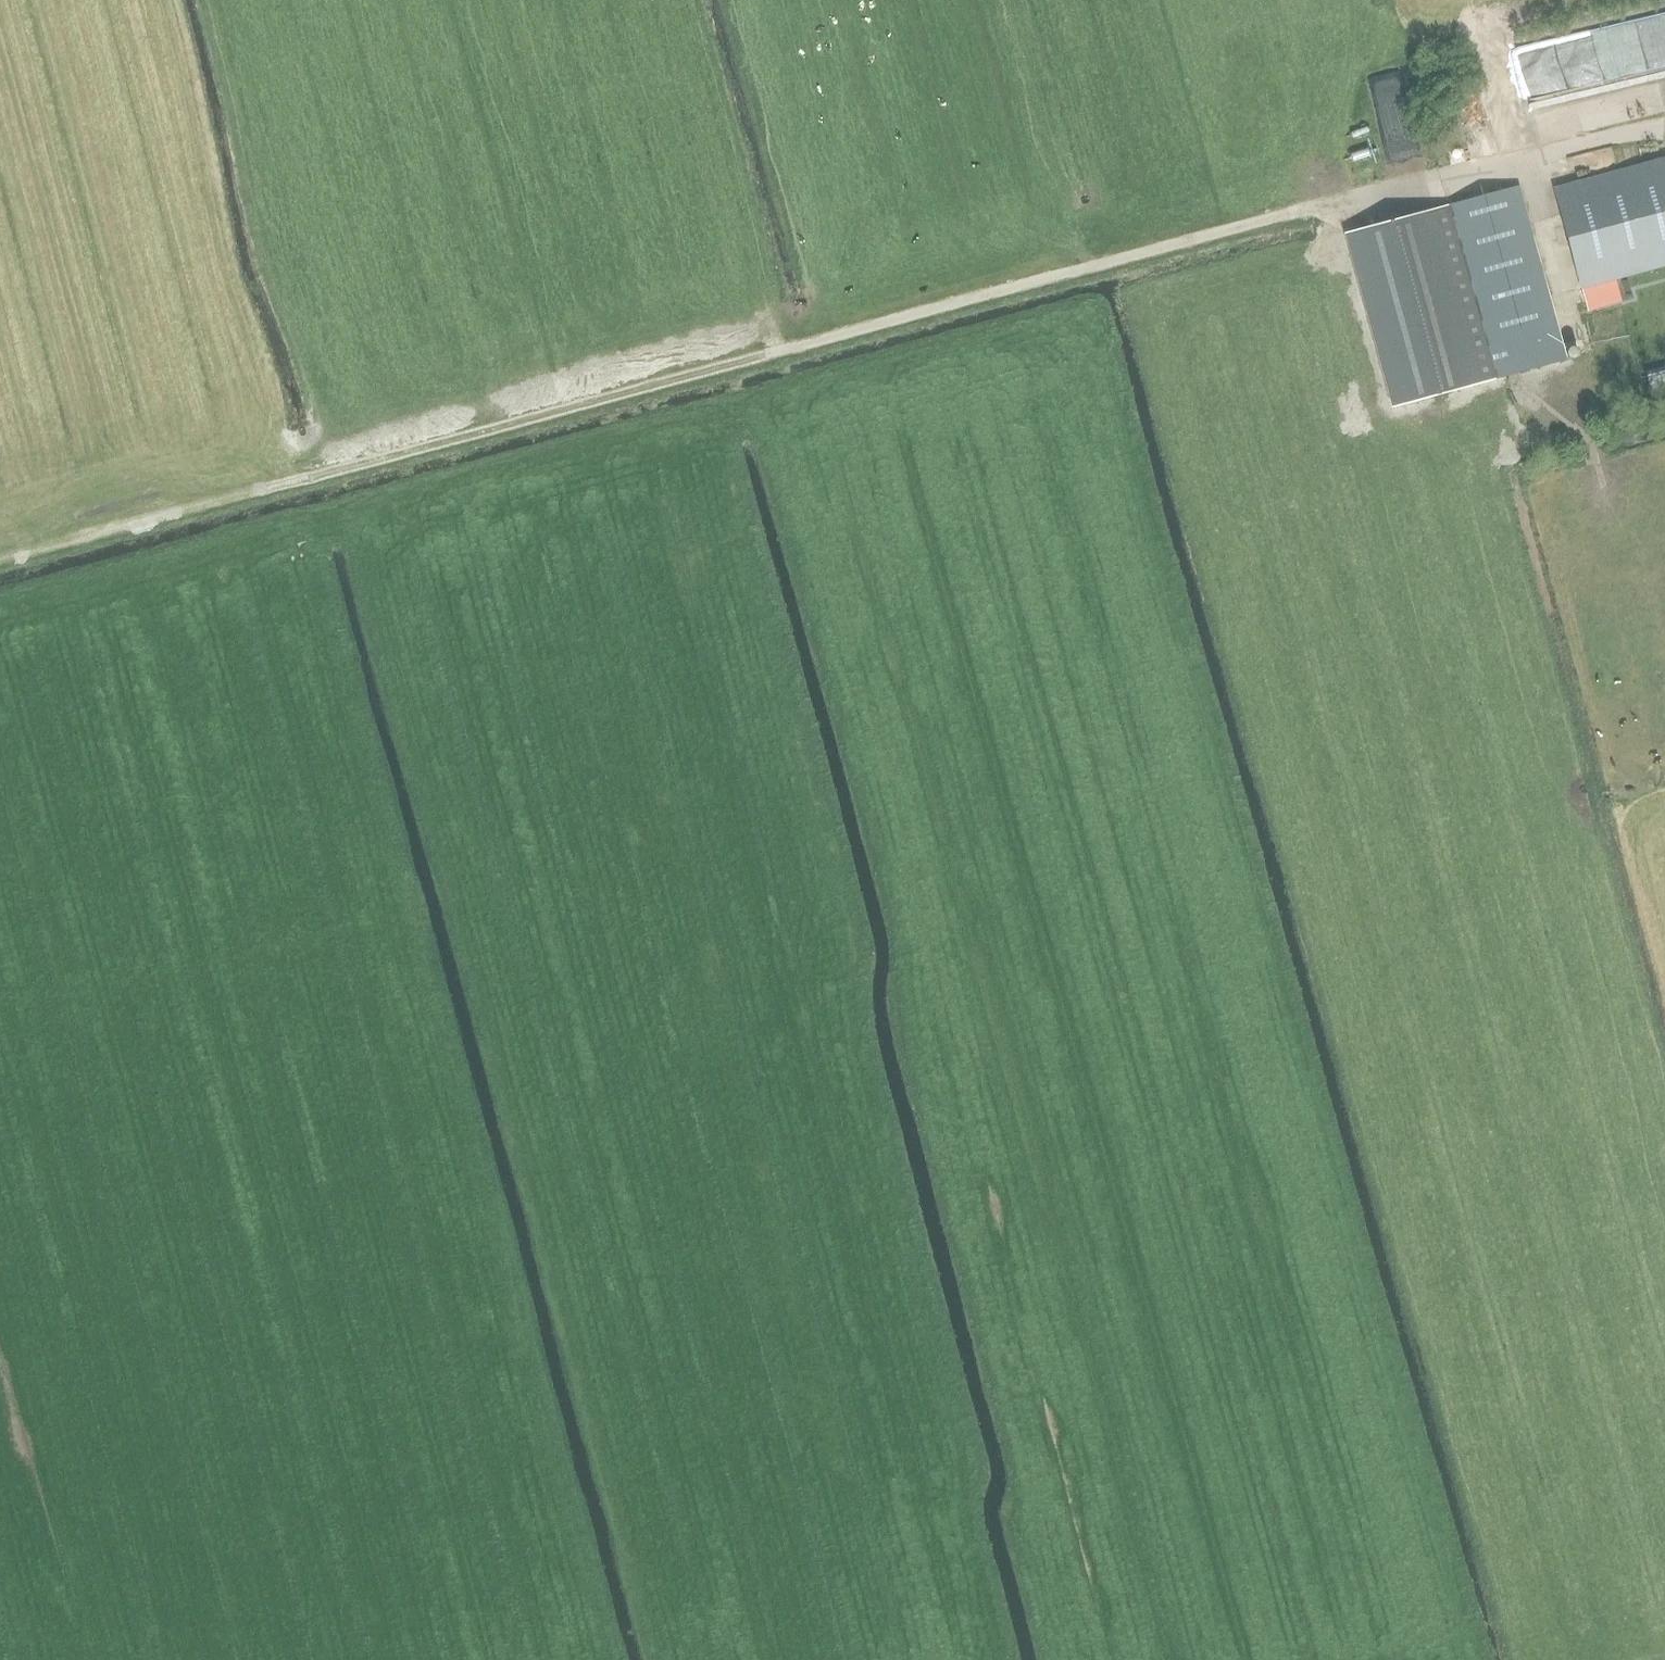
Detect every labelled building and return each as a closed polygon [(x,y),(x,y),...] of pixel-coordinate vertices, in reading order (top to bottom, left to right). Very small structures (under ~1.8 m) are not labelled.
[(1552,188),(1584,302),(1578,304),(1581,315),(1612,307),(1605,282),(1664,265),(1664,156),(1552,188)] [(1396,406),(1567,359),(1519,185),(1348,232),(1396,406)]
